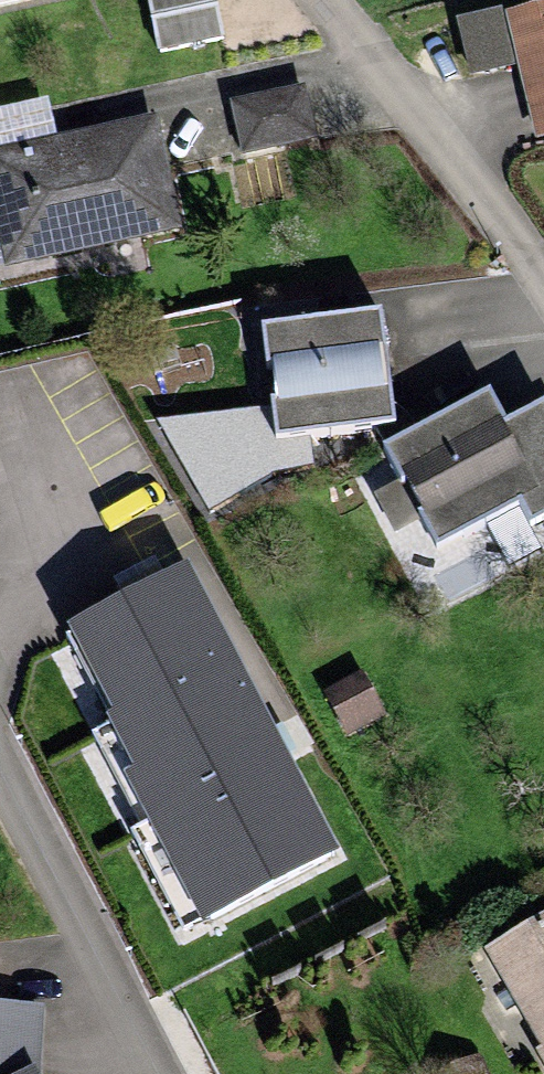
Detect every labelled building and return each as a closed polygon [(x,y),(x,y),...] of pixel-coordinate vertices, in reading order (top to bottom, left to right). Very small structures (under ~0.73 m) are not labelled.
[(292,92),(235,107),(244,142),(301,128),(292,92)] [(0,153),(0,260),(163,229),(143,125),(0,153)] [(366,324),(268,334),(278,442),(376,433),(366,324)] [(479,406),(392,450),(436,536),(523,491),(479,406)] [(227,892),(360,825),(215,540),(82,608),(227,892)] [(362,676),(322,696),(340,734),(380,715),(362,676)] [(490,941),(543,1030),(543,908),(490,941)] [(59,994),(0,984),(0,1073),(75,1073),(65,1056),(59,994)]
